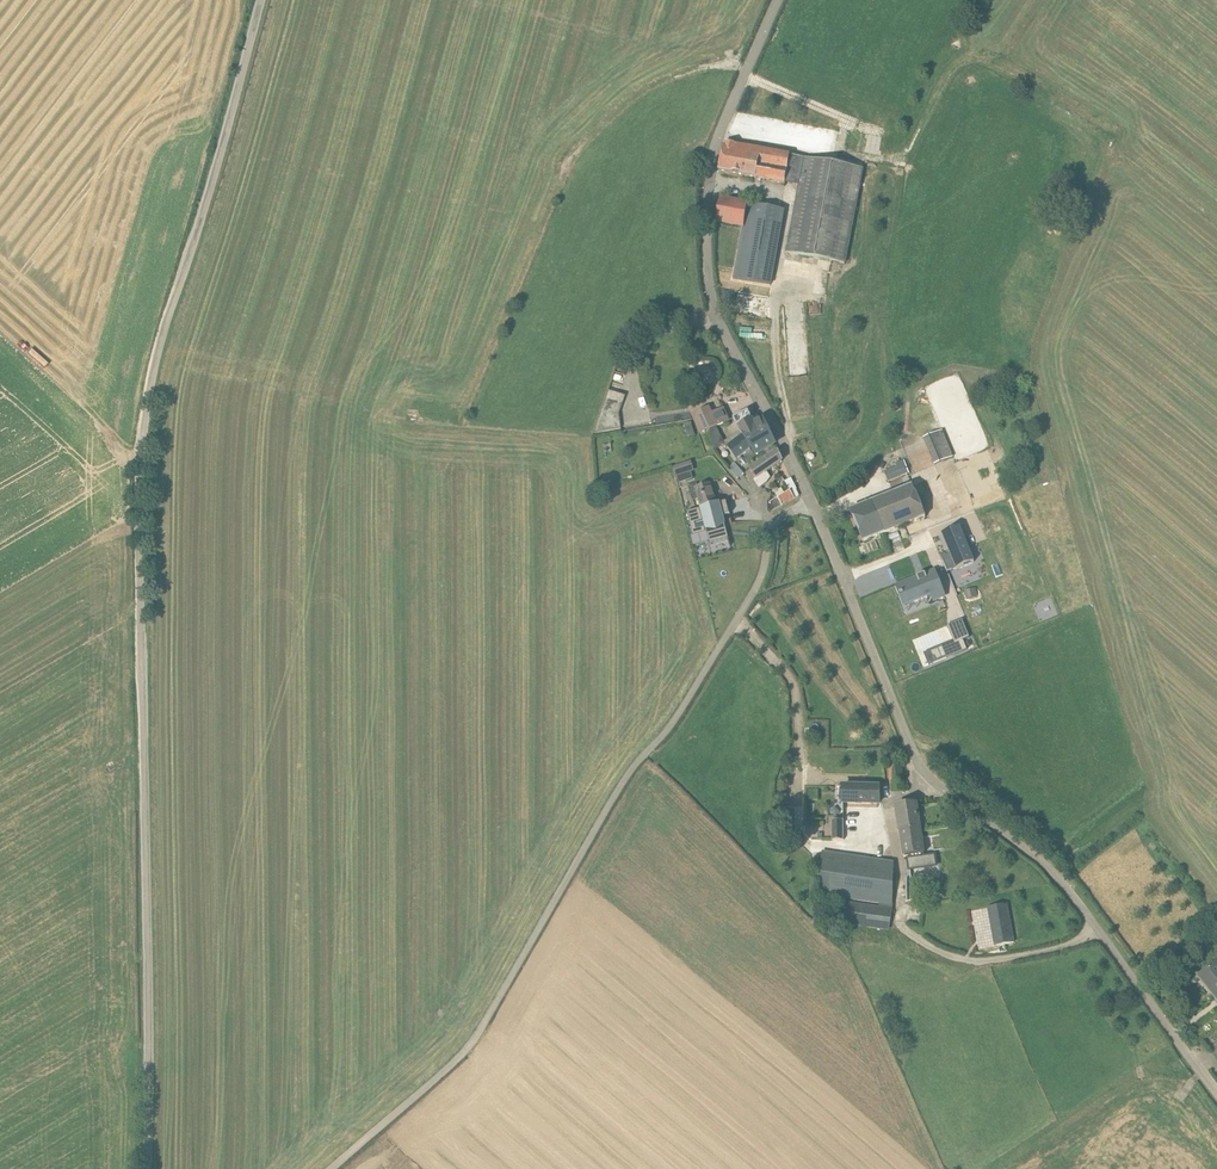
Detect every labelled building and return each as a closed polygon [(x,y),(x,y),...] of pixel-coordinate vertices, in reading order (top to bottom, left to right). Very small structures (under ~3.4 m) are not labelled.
[(756,177),(764,151),(725,143),(720,170),(756,177)] [(785,182),(790,156),(764,151),(756,177),(756,178),(785,184),(785,182)] [(799,185),(804,159),(790,156),(785,182),(799,185)] [(845,262),(863,171),(804,159),(799,185),(786,252),(845,262)] [(744,227),(748,203),(720,198),(716,221),(744,227)] [(770,287),(784,210),(748,203),(744,227),(734,281),(770,287)] [(609,390),(595,432),(621,429),(619,414),(625,396),(609,390)] [(702,410),(701,410),(693,414),(701,433),(710,429),(716,426),(729,420),(723,408),(705,416),(702,410)] [(763,420),(762,420),(760,421),(757,416),(752,419),(748,411),(746,413),(743,411),(737,414),(736,417),(734,419),(740,431),(748,444),(769,433),(763,420)] [(692,424),(685,426),(688,436),(695,434),(692,424)] [(725,441),(716,426),(710,429),(710,435),(715,450),(725,443),(724,442),(725,441)] [(934,465),(953,457),(942,430),(922,438),(934,465)] [(740,431),(725,441),(724,442),(725,443),(728,448),(737,461),(740,458),(745,464),(752,459),(747,452),(751,449),(748,444),(740,431)] [(763,450),(775,444),(769,433),(748,444),(751,449),(747,452),(752,459),(763,450)] [(760,488),(763,485),(767,482),(771,478),(767,472),(782,461),(778,451),(764,458),(749,469),(756,478),(754,480),(760,488)] [(673,466),(676,476),(694,471),(691,461),(673,466)] [(735,463),(729,468),(737,478),(744,473),(735,463)] [(902,476),(897,466),(884,471),(889,482),(902,476)] [(797,489),(791,478),(785,481),(790,492),(794,498),(799,495),(796,489),(797,489)] [(695,488),(698,487),(697,482),(688,485),(692,499),(698,498),(695,488)] [(710,483),(698,487),(695,488),(698,498),(700,506),(716,501),(710,483)] [(928,516),(915,484),(850,510),(863,542),(928,516)] [(794,498),(790,492),(770,502),(770,510),(794,498)] [(704,521),(710,543),(729,538),(726,527),(723,516),(730,514),(726,501),(701,508),(687,512),(690,525),(704,521)] [(974,562),(960,527),(942,534),(950,552),(946,553),(945,552),(940,554),(947,571),(956,568),(957,569),(974,562)] [(913,563),(895,569),(898,579),(917,573),(913,563)] [(898,588),(910,615),(948,599),(937,571),(898,588)] [(976,588),(964,591),(966,599),(978,596),(976,588)] [(947,626),(954,641),(942,646),(947,658),(967,650),(963,640),(970,637),(962,619),(947,626)] [(841,801),(843,802),(843,803),(880,805),(880,790),(843,788),(843,789),(841,789),(841,801)] [(901,832),(920,829),(916,803),(897,806),(901,832)] [(797,829),(795,829),(795,809),(786,809),(785,838),(797,838),(797,829)] [(833,822),(833,842),(844,842),(844,822),(833,822)] [(936,852),(921,855),(921,854),(924,854),(920,829),(901,832),(904,857),(911,856),(911,857),(906,857),(909,871),(938,866),(936,852)] [(822,849),(814,893),(893,906),(894,861),(822,849)] [(889,930),(892,907),(845,900),(841,922),(889,930)] [(1002,944),(1014,942),(1007,904),(987,907),(995,946),(1002,944)] [(1209,967),(1199,974),(1214,994),(1213,995),(1216,1000),(1216,961),(1209,967)]
